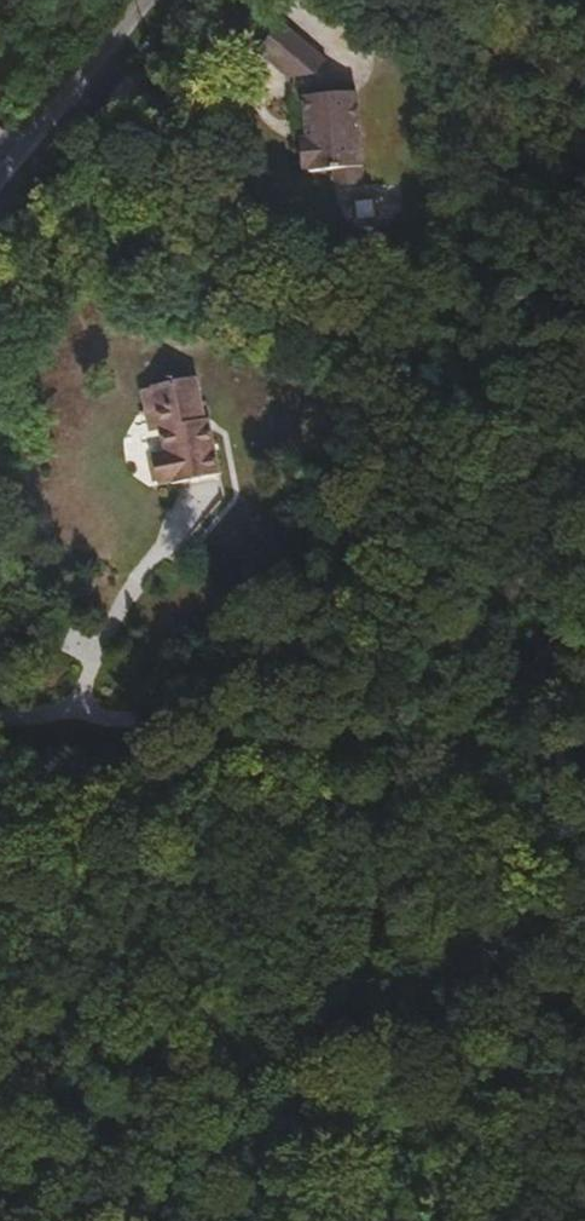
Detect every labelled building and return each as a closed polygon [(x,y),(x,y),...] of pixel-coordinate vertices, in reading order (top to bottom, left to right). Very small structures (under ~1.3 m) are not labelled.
[(336,56),(288,18),(265,47),(300,74),(323,73),(336,56)] [(377,179),(367,86),(312,92),(317,135),(311,136),(315,167),(320,167),(320,170),(346,167),(348,183),(377,179)] [(150,391),(154,413),(165,411),(168,429),(172,451),(160,453),(165,484),(228,473),(220,430),(211,432),(210,420),(213,419),(205,377),(160,385),(161,388),(150,391)] [(165,411),(154,413),(158,432),(168,429),(165,411)] [(218,418),(213,419),(210,420),(211,432),(220,430),(218,418)]
